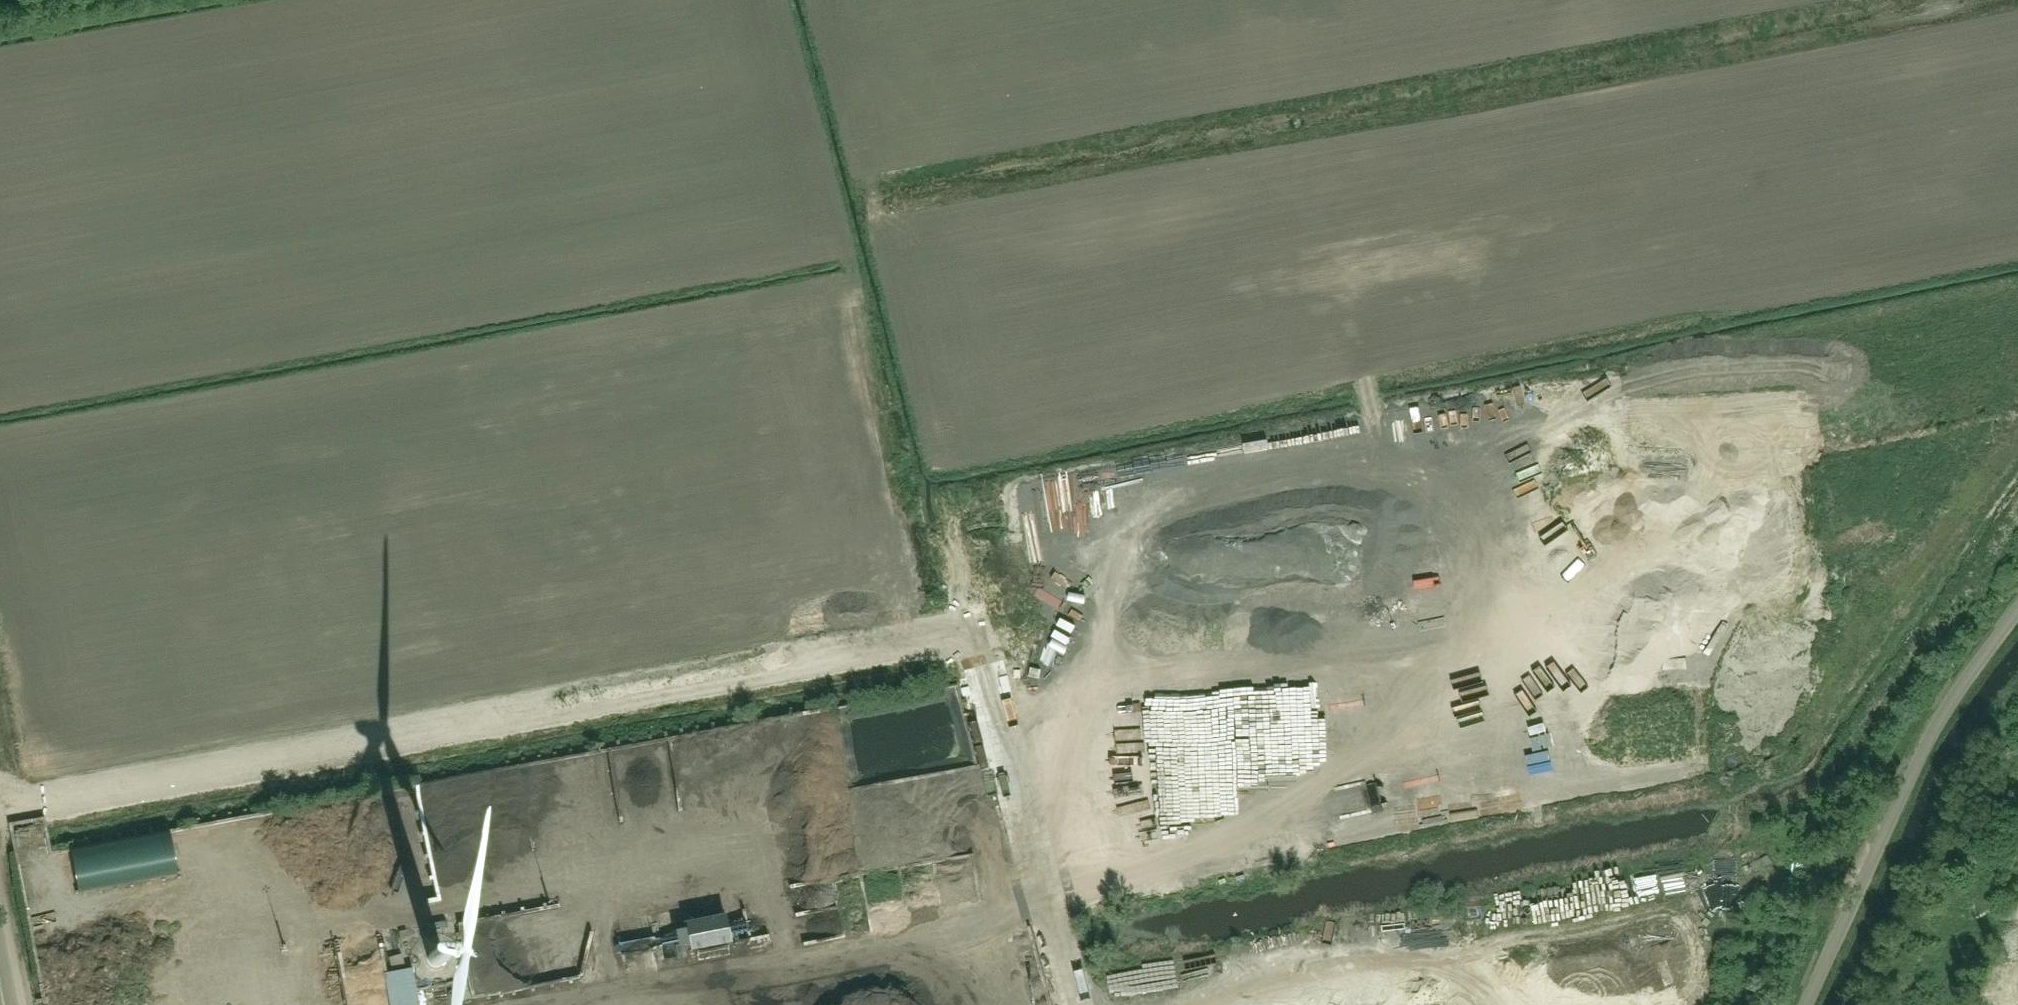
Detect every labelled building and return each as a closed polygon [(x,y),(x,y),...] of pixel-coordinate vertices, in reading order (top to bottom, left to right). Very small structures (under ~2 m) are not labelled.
[(708,915),(641,931),(646,955),(662,951),(660,943),(693,936),(695,944),(713,939),(708,915)] [(358,1004),(379,1004),(401,1000),(392,958),(394,957),(388,932),(367,936),(369,944),(345,949),(349,970),(367,966),(371,986),(354,989),(358,1004)]
